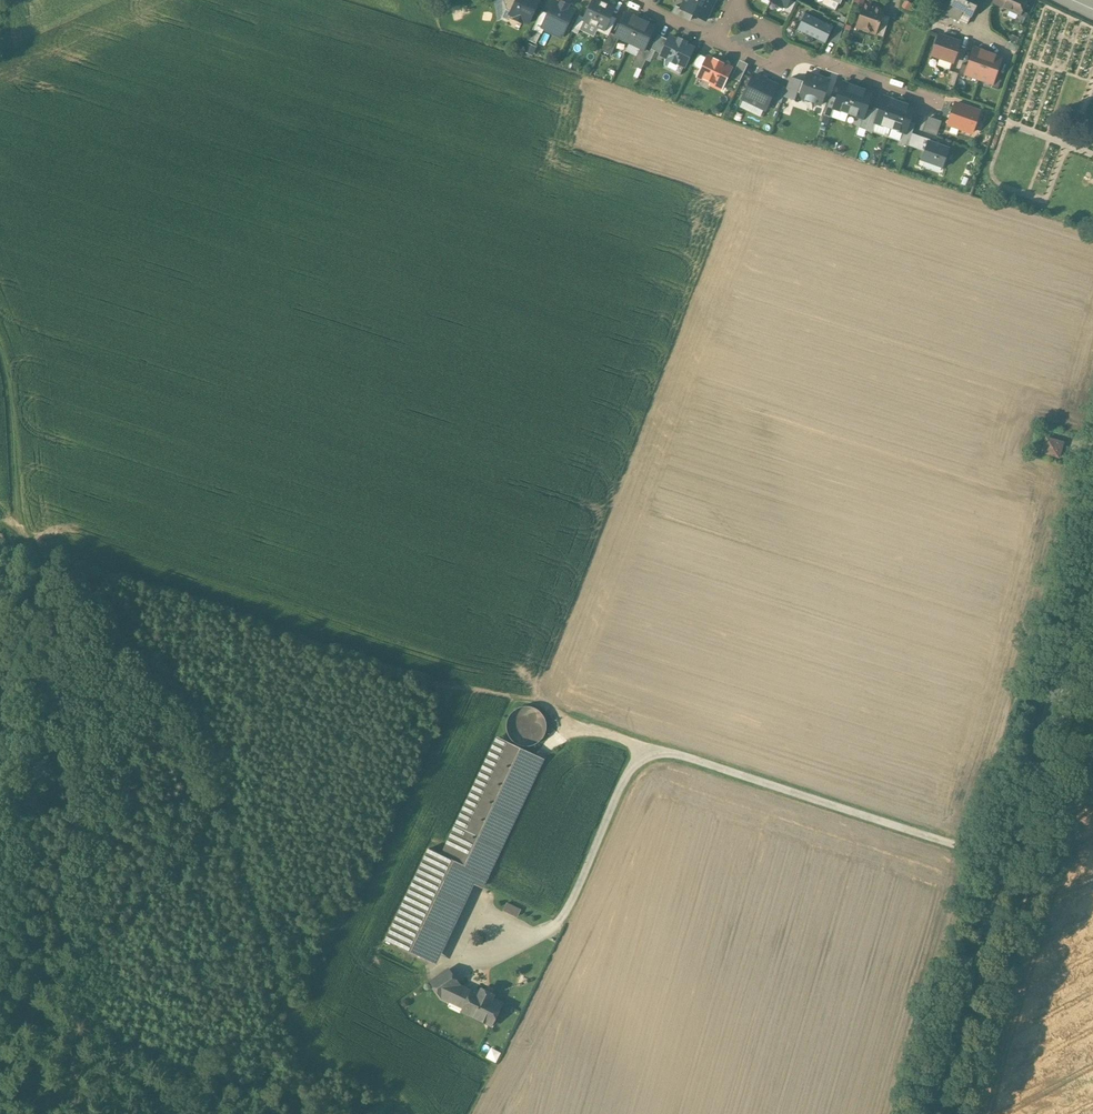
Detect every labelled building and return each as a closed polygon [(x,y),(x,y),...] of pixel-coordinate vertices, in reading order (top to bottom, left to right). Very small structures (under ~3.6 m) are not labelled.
[(506,10),(512,12),(518,0),(503,0),(506,10)] [(538,0),(518,0),(512,12),(511,14),(529,23),(540,1),(538,0)] [(596,0),(594,0),(584,20),(599,27),(604,30),(611,16),(614,9),(596,0)] [(698,0),(685,0),(681,9),(705,21),(712,7),(698,0)] [(791,0),(790,0),(786,7),(784,11),(790,14),(796,2),(791,0)] [(950,5),(971,16),(972,16),(979,0),(952,0),(950,5)] [(994,2),(993,2),(994,3),(994,2),(1019,14),(1020,15),(1020,14),(1022,11),(1026,0),(994,0),(994,2)] [(562,3),(560,5),(555,2),(549,15),(542,11),(533,29),(541,33),(543,29),(549,32),(561,38),(574,12),(567,8),(568,6),(562,3)] [(884,11),(864,4),(857,26),(862,28),(863,31),(869,33),(871,31),(876,33),(883,14),(884,11)] [(971,16),(950,5),(946,14),(967,24),(971,16)] [(1022,11),(1020,14),(1020,15),(1019,14),(1016,22),(1016,23),(1016,22),(1022,25),(1023,25),(1022,25),(1027,14),(1028,13),(1022,11)] [(833,27),(805,13),(801,21),(802,22),(798,30),(807,34),(807,35),(825,44),(833,27)] [(616,36),(619,38),(640,48),(644,50),(644,49),(655,27),(627,14),(616,36)] [(890,17),(883,14),(876,33),(884,36),(890,17)] [(617,19),(611,16),(604,30),(599,27),(597,31),(608,37),(610,33),(617,19)] [(616,36),(610,33),(608,37),(602,51),(611,55),(619,38),(616,36)] [(668,40),(658,35),(651,49),(654,51),(661,54),(668,40)] [(960,42),(939,35),(932,56),(953,63),(960,42)] [(678,41),(670,37),(668,40),(661,54),(661,56),(669,60),(669,61),(676,64),(676,63),(685,67),(694,48),(685,44),(686,42),(679,39),(678,41)] [(535,55),(539,46),(529,41),(524,51),(535,55)] [(1019,46),(1007,41),(1005,47),(1017,52),(1019,46)] [(644,50),(640,48),(632,65),(642,70),(650,52),(644,49),(644,50)] [(968,66),(966,74),(979,78),(988,53),(974,48),(968,66)] [(988,53),(979,78),(993,83),(996,75),(1002,58),(988,53)] [(702,71),(707,58),(698,54),(693,66),(702,71)] [(721,89),(731,69),(708,57),(707,58),(702,71),(699,76),(713,82),(712,84),(721,89)] [(968,66),(962,63),(958,76),(964,78),(966,74),(968,66)] [(829,81),(808,74),(805,83),(800,96),(801,96),(800,98),(821,105),(829,81)] [(776,85),(754,75),(743,99),(765,110),(770,99),(773,94),(776,85)] [(1002,78),(996,75),(993,83),(991,87),(998,90),(1002,78)] [(805,83),(790,77),(784,96),(799,102),(800,98),(801,96),(800,96),(805,83)] [(848,113),(857,88),(842,83),(837,99),(834,108),(848,113)] [(863,118),(866,109),(872,93),(857,88),(848,113),(862,118),(863,118)] [(783,99),(777,96),(773,94),(770,99),(778,102),(781,104),(783,99)] [(831,118),(834,108),(837,99),(831,96),(824,115),(831,118)] [(890,128),(899,103),(885,98),(880,110),(876,123),(890,128)] [(905,133),(914,108),(899,103),(890,128),(904,133),(905,133)] [(979,112),(956,103),(948,125),(972,133),(979,112)] [(873,111),(866,109),(863,118),(862,118),(859,128),(866,130),(873,111)] [(931,135),(937,118),(929,115),(923,132),(931,135)] [(872,133),(876,123),(869,121),(866,131),(872,133)] [(912,135),(905,133),(904,133),(900,143),(908,146),(912,135)] [(924,152),(928,141),(924,139),(924,138),(912,133),(912,135),(908,146),(924,152)] [(949,148),(928,141),(924,152),(921,160),(943,168),(949,148)] [(1063,443),(1047,438),(1043,452),(1059,457),(1063,443)] [(545,733),(547,726),(545,718),(541,712),(534,707),(527,706),(519,708),(512,712),(508,719),(507,726),(509,734),(513,740),(520,744),(527,746),(535,744),(541,740),(545,733)] [(499,738),(443,855),(470,868),(487,876),(543,758),(499,738)] [(429,848),(386,939),(427,959),(465,879),(470,868),(443,855),(429,848)] [(487,876),(470,868),(465,879),(482,887),(487,876)] [(521,909),(507,903),(504,910),(518,916),(521,909)] [(483,989),(482,990),(480,992),(473,989),(472,991),(459,985),(448,969),(431,981),(443,997),(465,1007),(463,1011),(492,1025),(502,1003),(492,998),(493,995),(493,994),(483,989)] [(499,1062),(503,1051),(492,1047),(488,1058),(499,1062)]
